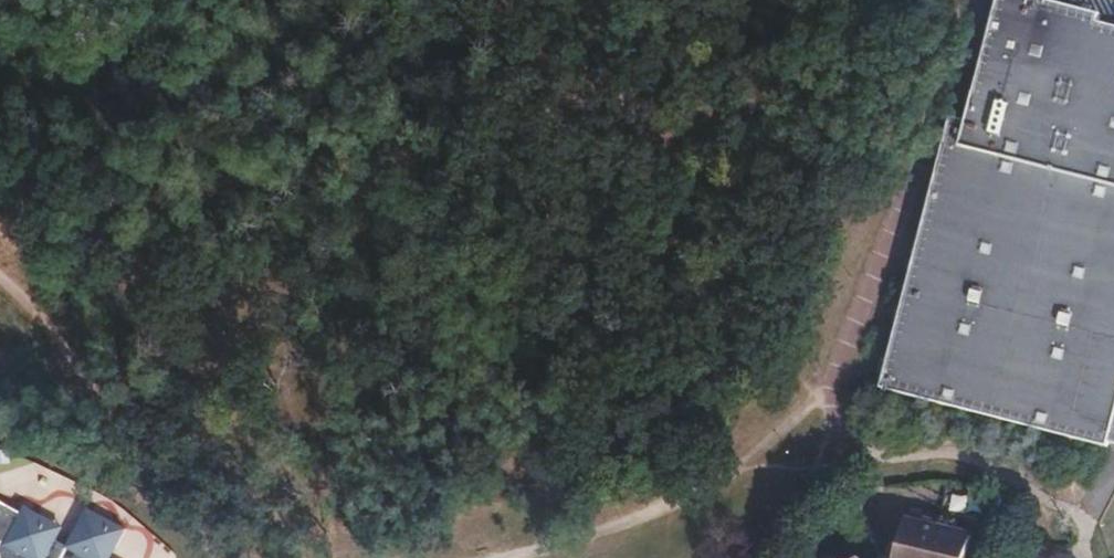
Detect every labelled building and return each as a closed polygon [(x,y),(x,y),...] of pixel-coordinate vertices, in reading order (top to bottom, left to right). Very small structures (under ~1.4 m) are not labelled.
[(1098,21),(1100,11),(1055,0),(997,0),(965,118),(948,114),(879,385),(1108,444),(1109,439),(1113,441),(1113,24),(1098,21)] [(99,511),(82,517),(68,542),(56,536),(57,535),(52,515),(25,501),(22,507),(0,495),(0,557),(112,557),(110,557),(126,525),(99,511)] [(82,517),(99,511),(88,505),(82,517)] [(962,557),(968,534),(952,530),(953,519),(923,512),(921,521),(903,517),(899,537),(888,545),(894,557),(893,557),(963,557),(962,557)] [(52,515),(57,535),(64,521),(52,515)]
